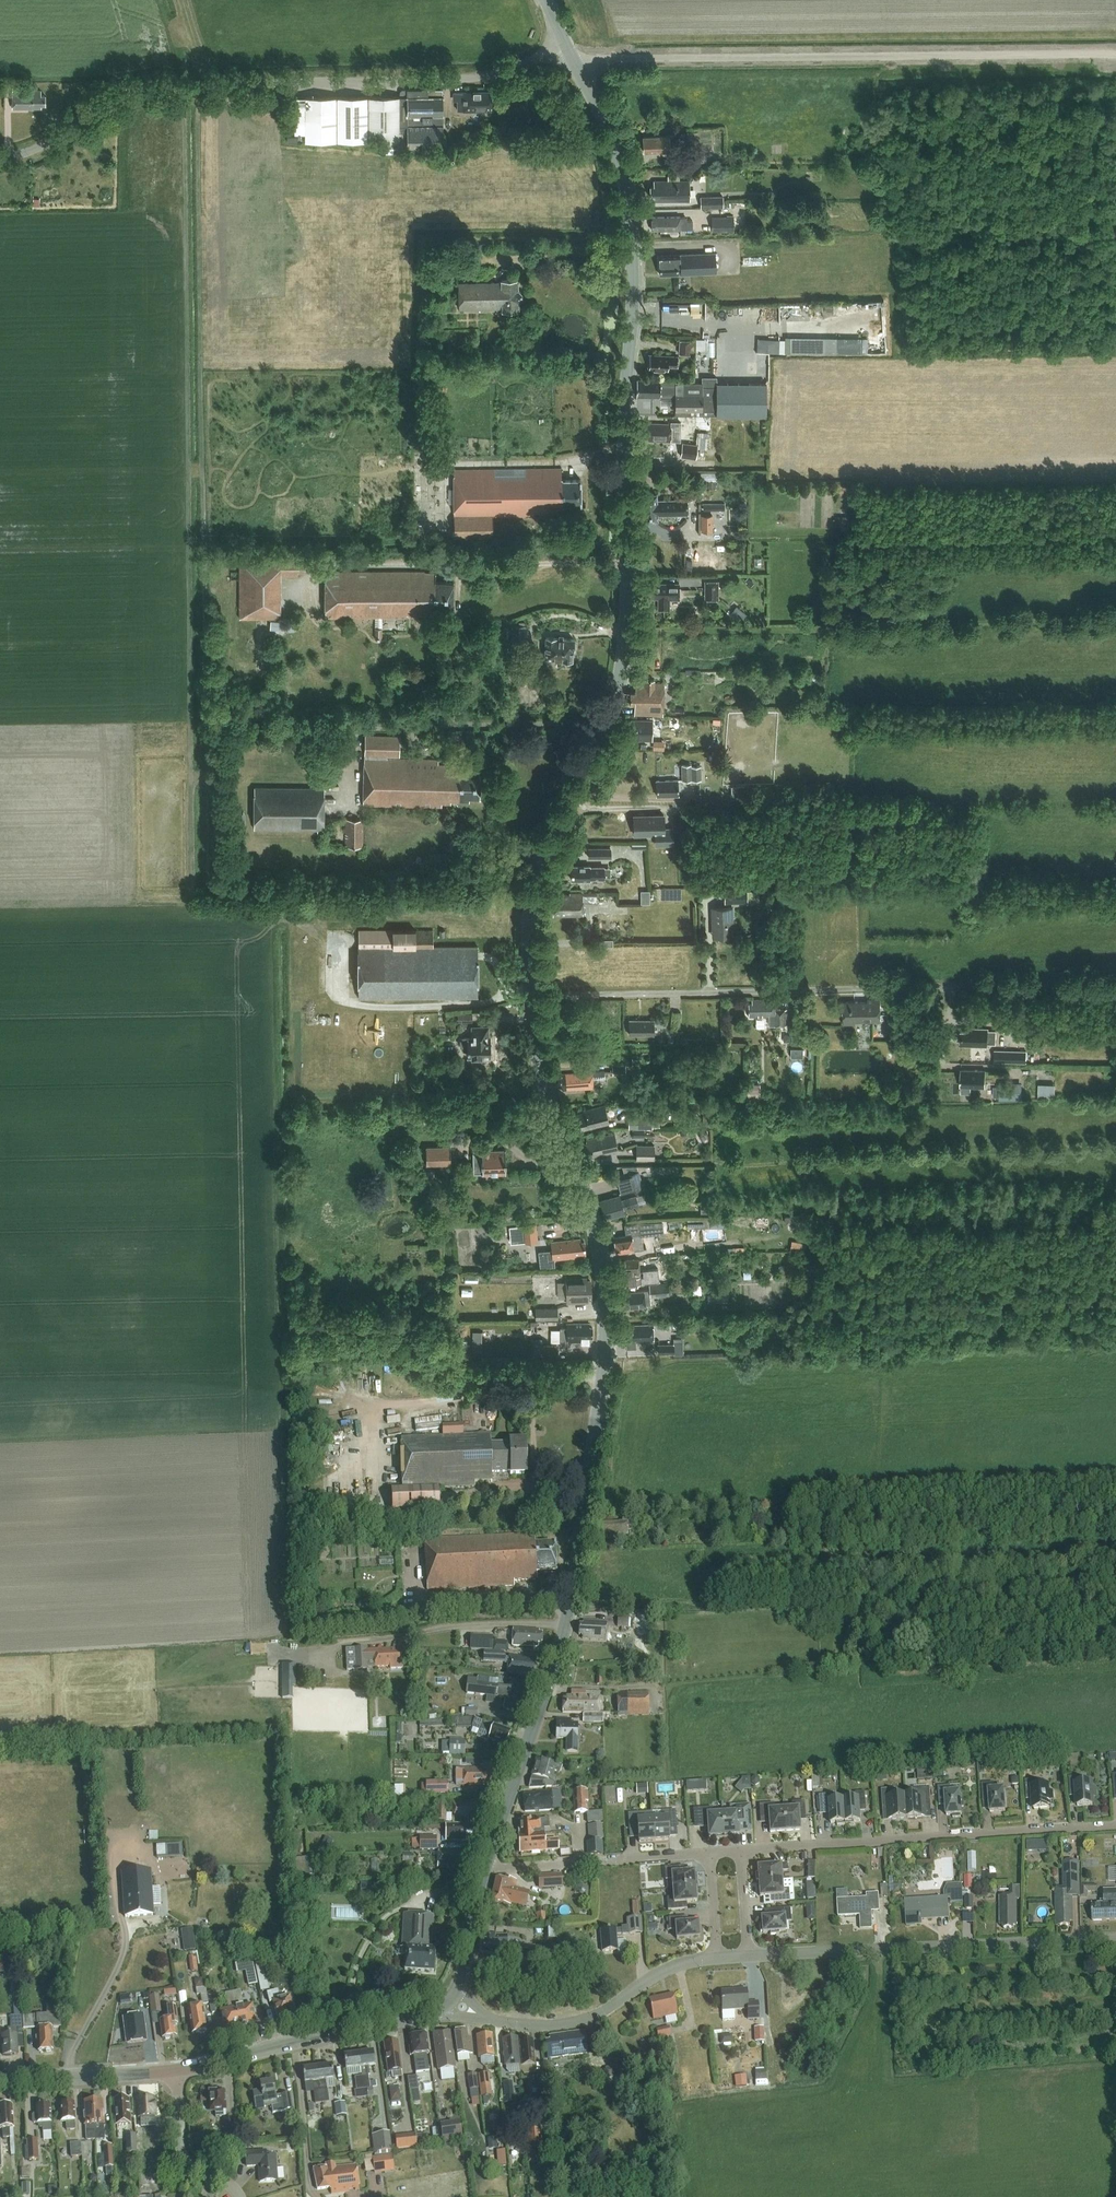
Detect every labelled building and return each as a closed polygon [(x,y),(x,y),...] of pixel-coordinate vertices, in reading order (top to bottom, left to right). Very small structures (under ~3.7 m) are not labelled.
[(22,84),(13,84),(13,91),(13,109),(42,109),(42,106),(46,105),(46,96),(41,95),(41,91),(23,91),(22,84)] [(408,149),(443,149),(443,138),(443,97),(443,89),(407,89),(407,90),(402,90),(400,92),(400,97),(295,98),(295,133),(305,133),(305,141),(386,141),(386,152),(408,152),(408,149)] [(457,111),(492,110),(491,92),(453,93),(453,101),(457,101),(457,111)] [(699,142),(698,131),(688,132),(688,135),(669,135),(670,151),(678,151),(678,149),(689,149),(690,154),(692,154),(701,153),(700,142),(699,142)] [(670,151),(669,136),(644,137),(644,152),(670,151)] [(111,156),(104,152),(101,155),(109,160),(111,156)] [(654,187),(650,187),(650,197),(654,197),(654,201),(690,201),(690,181),(679,181),(679,170),(668,170),(668,181),(654,181),(654,187)] [(700,197),(700,208),(723,207),(722,196),(700,197)] [(670,230),(674,230),(687,229),(687,217),(680,218),(680,217),(652,217),(652,230),(666,230),(667,231),(670,231),(670,230)] [(712,228),(734,227),(734,217),(712,218),(712,228)] [(486,243),(476,244),(477,252),(486,251),(486,243)] [(659,255),(660,262),(660,275),(716,272),(715,253),(676,255),(659,255)] [(518,289),(517,289),(517,280),(502,280),(502,283),(458,284),(459,309),(502,308),(502,311),(518,310),(518,303),(518,302),(519,301),(522,297),(522,293),(518,289)] [(757,373),(771,373),(771,351),(806,351),(807,337),(758,337),(757,373)] [(695,341),(691,341),(680,340),(679,354),(690,354),(691,351),(694,351),(695,341)] [(677,366),(678,357),(668,356),(649,355),(648,368),(668,370),(668,366),(677,366)] [(767,383),(717,383),(717,377),(702,377),(702,383),(675,383),(675,397),(675,415),(696,415),(715,415),(766,416),(767,383)] [(675,397),(675,383),(676,381),(660,381),(660,380),(637,380),(637,396),(651,397),(660,397),(675,397)] [(696,415),(696,431),(711,431),(711,427),(715,427),(715,415),(696,415)] [(671,441),(672,425),(645,423),(645,427),(641,427),(641,437),(645,437),(645,440),(671,441)] [(697,433),(697,445),(698,445),(698,449),(704,449),(704,453),(711,453),(712,434),(697,433)] [(695,459),(697,445),(682,443),(680,457),(695,459)] [(562,480),(562,468),(454,470),(454,537),(493,537),(493,516),(535,515),(535,512),(562,512),(562,504),(581,504),(581,479),(562,480)] [(700,481),(718,481),(718,472),(700,473),(700,481)] [(657,513),(687,513),(687,501),(657,502),(657,494),(643,494),(643,520),(658,520),(657,513)] [(235,661),(234,676),(254,676),(254,662),(257,662),(257,617),(279,617),(279,576),(299,576),(299,573),(306,573),(306,557),(239,557),(239,618),(233,618),(233,661),(235,661)] [(453,608),(453,582),(435,581),(436,573),(425,573),(425,571),(326,572),(325,617),(375,617),(375,638),(382,638),(382,617),(408,617),(408,614),(435,614),(435,607),(453,608)] [(718,600),(718,581),(705,581),(705,600),(718,600)] [(679,600),(679,583),(648,583),(648,598),(658,599),(658,609),(669,609),(669,600),(679,600)] [(730,613),(741,622),(747,614),(737,605),(730,613)] [(295,622),(271,620),(270,628),(294,631),(295,622)] [(524,640),(525,625),(511,625),(511,639),(524,640)] [(575,646),(576,642),(575,642),(574,640),(574,639),(546,637),(545,658),(572,660),(573,649),(573,648),(575,646)] [(534,655),(534,643),(526,642),(525,655),(534,655)] [(663,716),(665,683),(654,683),(654,680),(645,680),(645,685),(635,685),(635,692),(630,692),(630,704),(635,705),(634,715),(663,716)] [(652,740),(653,721),(632,720),(632,722),(625,722),(625,737),(637,738),(637,740),(652,740)] [(469,797),(480,797),(480,771),(460,771),(460,764),(438,764),(438,760),(399,758),(400,736),(365,735),(363,805),(442,807),(442,803),(451,803),(451,800),(469,800),(469,797)] [(683,780),(692,780),(691,764),(682,765),(683,780)] [(691,766),(692,780),(701,780),(701,766),(691,766)] [(657,796),(679,795),(678,780),(656,781),(657,796)] [(324,830),(325,788),(255,787),(254,829),(324,830)] [(234,814),(230,814),(230,828),(246,828),(246,814),(234,814)] [(664,829),(664,828),(664,815),(634,816),(634,834),(655,834),(656,844),(674,843),(673,829),(664,829)] [(363,847),(363,819),(346,819),(345,846),(363,847)] [(589,848),(589,857),(610,857),(610,848),(589,848)] [(420,873),(426,872),(426,871),(428,871),(428,866),(425,867),(425,862),(419,862),(420,873)] [(590,865),(572,866),(572,880),(581,880),(581,885),(582,886),(588,886),(589,885),(589,880),(590,880),(590,879),(604,878),(604,866),(590,867),(590,865)] [(649,891),(641,891),(641,903),(650,903),(649,891)] [(724,892),(725,903),(747,902),(746,892),(724,892)] [(596,904),(596,893),(570,893),(570,895),(553,895),(553,915),(583,915),(583,904),(596,904)] [(713,936),(733,935),(732,907),(712,908),(713,936)] [(436,997),(478,997),(478,946),(433,946),(433,930),(359,930),(359,946),(358,946),(358,998),(436,997)] [(752,1003),(749,1003),(749,1017),(774,1016),(774,1021),(772,1021),(772,1025),(787,1025),(786,1010),(775,1010),(775,999),(752,1000),(752,1003)] [(844,1025),(855,1024),(855,1022),(881,1021),(880,999),(867,999),(867,1002),(843,1002),(844,1025)] [(679,1026),(680,1013),(672,1012),(671,1026),(679,1026)] [(458,1013),(458,1021),(473,1021),(472,1013),(458,1013)] [(654,1035),(654,1020),(629,1020),(629,1035),(654,1035)] [(472,1057),(491,1057),(491,1037),(488,1037),(488,1027),(472,1027),(472,1037),(460,1037),(461,1046),(467,1046),(468,1056),(472,1056),(472,1057)] [(986,1044),(995,1044),(995,1031),(987,1031),(987,1029),(966,1028),(966,1032),(962,1032),(961,1046),(986,1046),(986,1044)] [(791,1058),(803,1058),(803,1049),(791,1049),(791,1058)] [(994,1062),(1027,1063),(1027,1050),(994,1050),(994,1062)] [(626,1073),(625,1065),(625,1064),(613,1065),(613,1074),(626,1073)] [(986,1088),(986,1071),(961,1070),(961,1087),(961,1094),(971,1094),(971,1087),(986,1088)] [(563,1090),(593,1088),(593,1072),(562,1074),(562,1077),(558,1077),(559,1086),(562,1086),(563,1090)] [(1039,1082),(1038,1098),(1055,1098),(1055,1083),(1039,1082)] [(747,1092),(760,1093),(760,1084),(748,1084),(747,1092)] [(999,1087),(999,1098),(1021,1098),(1021,1086),(999,1087)] [(577,1116),(576,1117),(577,1121),(579,1121),(581,1129),(581,1128),(609,1121),(604,1104),(593,1107),(593,1110),(578,1114),(577,1113),(577,1114),(577,1116)] [(704,1110),(704,1125),(714,1125),(714,1110),(704,1110)] [(629,1127),(652,1127),(652,1114),(629,1114),(629,1127)] [(591,1156),(617,1150),(614,1134),(587,1140),(588,1143),(585,1143),(587,1153),(590,1153),(591,1156)] [(636,1159),(654,1159),(654,1145),(636,1145),(636,1159)] [(426,1164),(449,1164),(449,1146),(426,1146),(426,1164)] [(473,1173),(506,1172),(505,1149),(482,1149),(482,1151),(473,1152),(473,1173)] [(618,1177),(623,1194),(644,1188),(639,1171),(618,1177)] [(620,1195),(600,1201),(605,1218),(625,1213),(624,1209),(638,1204),(636,1197),(621,1201),(620,1195)] [(701,1202),(701,1212),(710,1212),(710,1202),(701,1202)] [(785,1223),(801,1222),(800,1214),(785,1216),(785,1223)] [(771,1228),(777,1228),(776,1217),(756,1218),(756,1229),(771,1228)] [(688,1219),(689,1227),(720,1226),(720,1218),(688,1219)] [(643,1249),(640,1231),(655,1230),(655,1221),(640,1223),(625,1225),(626,1235),(614,1237),(617,1253),(643,1249)] [(522,1225),(524,1242),(538,1241),(536,1224),(522,1225)] [(552,1249),(539,1251),(540,1268),(555,1266),(554,1258),(558,1258),(559,1258),(573,1256),(573,1258),(586,1257),(584,1242),(581,1242),(580,1239),(553,1242),(551,1242),(552,1249)] [(802,1242),(792,1241),(790,1249),(801,1251),(802,1242)] [(626,1262),(617,1262),(619,1286),(640,1285),(638,1259),(626,1259),(626,1262)] [(588,1299),(591,1299),(590,1281),(587,1281),(587,1278),(566,1279),(567,1303),(588,1302),(588,1299)] [(650,1290),(619,1293),(621,1309),(646,1307),(646,1305),(651,1305),(650,1297),(669,1295),(668,1283),(649,1285),(650,1290)] [(536,1320),(558,1319),(557,1307),(535,1308),(536,1320)] [(560,1327),(560,1346),(568,1346),(568,1342),(581,1342),(581,1344),(589,1344),(589,1337),(592,1337),(592,1328),(590,1328),(589,1324),(567,1324),(567,1327),(560,1327)] [(626,1329),(622,1329),(622,1340),(626,1340),(627,1348),(636,1348),(636,1343),(654,1342),(653,1325),(626,1326),(626,1329)] [(754,1336),(740,1337),(740,1344),(745,1344),(746,1345),(755,1345),(754,1336)] [(482,1339),(473,1339),(473,1352),(482,1352),(482,1339)] [(537,1357),(558,1357),(558,1346),(545,1346),(545,1342),(537,1342),(537,1357)] [(659,1354),(674,1353),(674,1344),(658,1345),(659,1354)] [(510,1475),(524,1475),(523,1444),(509,1445),(509,1447),(491,1448),(491,1435),(463,1436),(463,1425),(442,1425),(443,1436),(401,1438),(402,1489),(391,1490),(392,1512),(439,1510),(439,1489),(475,1487),(475,1483),(492,1482),(492,1473),(510,1473),(510,1475)] [(331,1441),(322,1443),(323,1453),(333,1451),(331,1441)] [(652,1516),(622,1517),(623,1523),(628,1523),(628,1526),(635,1526),(635,1524),(643,1524),(643,1527),(656,1527),(656,1523),(652,1523),(652,1516)] [(628,1526),(628,1523),(623,1523),(597,1524),(597,1534),(600,1533),(600,1537),(606,1536),(606,1539),(628,1539),(628,1526)] [(657,1528),(644,1528),(644,1537),(657,1537),(657,1528)] [(537,1574),(556,1573),(555,1545),(535,1546),(535,1535),(424,1540),(427,1590),(514,1586),(514,1581),(537,1580),(537,1574)] [(310,1547),(307,1554),(319,1558),(321,1551),(310,1547)] [(360,1609),(375,1608),(375,1601),(359,1602),(360,1609)] [(618,1616),(617,1628),(629,1628),(629,1616),(618,1616)] [(605,1641),(607,1623),(583,1622),(583,1626),(579,1625),(579,1636),(583,1636),(582,1639),(605,1641)] [(542,1644),(542,1635),(539,1635),(539,1631),(513,1630),(513,1646),(538,1647),(538,1644),(542,1644)] [(493,1650),(494,1636),(471,1635),(471,1649),(493,1650)] [(366,1649),(346,1650),(347,1670),(367,1669),(367,1663),(375,1662),(375,1667),(392,1666),(392,1668),(405,1668),(404,1653),(400,1653),(400,1649),(366,1651),(366,1649)] [(505,1663),(505,1658),(504,1652),(483,1652),(483,1662),(505,1663)] [(509,1658),(508,1663),(507,1673),(521,1675),(521,1673),(533,1675),(535,1660),(509,1656),(509,1658)] [(283,1664),(283,1699),(294,1699),(294,1687),(296,1687),(296,1664),(283,1664)] [(306,1674),(306,1668),(299,1668),(299,1681),(314,1681),(314,1674),(306,1674)] [(476,1683),(475,1695),(497,1697),(506,1699),(503,1709),(514,1712),(515,1709),(523,1711),(528,1685),(525,1684),(526,1682),(510,1679),(508,1687),(477,1683),(476,1683)] [(475,1695),(476,1683),(468,1682),(467,1694),(475,1695)] [(563,1710),(563,1713),(595,1714),(599,1714),(600,1693),(586,1692),(586,1689),(571,1689),(571,1694),(566,1694),(566,1696),(562,1696),(562,1710),(563,1710)] [(627,1693),(617,1694),(618,1716),(649,1715),(648,1691),(627,1692),(627,1693)] [(584,1723),(603,1724),(604,1715),(584,1714),(584,1723)] [(457,1729),(471,1728),(475,1717),(451,1718),(452,1728),(457,1728),(457,1729)] [(474,1720),(472,1727),(472,1729),(479,1731),(477,1736),(478,1738),(486,1741),(488,1740),(488,1739),(506,1745),(511,1732),(474,1720)] [(557,1720),(556,1739),(566,1739),(566,1753),(577,1754),(577,1740),(578,1725),(571,1724),(571,1720),(557,1720)] [(464,1756),(464,1740),(449,1740),(449,1742),(449,1753),(449,1756),(464,1756)] [(1078,1754),(1064,1755),(1064,1763),(1079,1762),(1078,1754)] [(1033,1759),(1023,1760),(1023,1772),(1034,1771),(1033,1759)] [(560,1773),(561,1766),(556,1765),(556,1763),(546,1761),(545,1763),(536,1761),(529,1788),(547,1788),(547,1787),(552,1787),(555,1777),(553,1777),(554,1772),(560,1773)] [(986,1763),(978,1763),(978,1772),(987,1772),(986,1763)] [(931,1767),(916,1768),(917,1780),(932,1779),(931,1767)] [(491,1782),(494,1782),(494,1772),(491,1772),(491,1768),(456,1769),(456,1786),(491,1785),(491,1782)] [(942,1769),(933,1770),(934,1778),(942,1777),(942,1769)] [(881,1770),(873,1771),(874,1781),(882,1780),(881,1770)] [(819,1774),(811,1774),(811,1781),(811,1788),(819,1787),(819,1774)] [(755,1776),(751,1779),(751,1784),(755,1787),(760,1784),(760,1779),(755,1776)] [(1014,1777),(1010,1781),(1011,1785),(1019,1784),(1018,1776),(1014,1777)] [(1081,1776),(1069,1777),(1070,1793),(1076,1793),(1077,1806),(1093,1805),(1092,1798),(1097,1797),(1096,1788),(1091,1789),(1091,1782),(1081,1783),(1081,1776)] [(742,1780),(739,1784),(746,1790),(751,1790),(750,1777),(742,1778),(742,1780)] [(1037,1779),(1025,1780),(1026,1797),(1033,1796),(1034,1809),(1049,1808),(1049,1801),(1053,1800),(1052,1791),(1048,1792),(1047,1785),(1038,1786),(1037,1779)] [(693,1781),(685,1781),(686,1789),(693,1788),(693,1781)] [(426,1783),(426,1795),(448,1794),(447,1782),(426,1783)] [(994,1782),(981,1783),(983,1800),(989,1799),(990,1812),(1005,1811),(1004,1788),(994,1789),(994,1782)] [(648,1785),(637,1785),(637,1794),(648,1794),(648,1785)] [(946,1802),(946,1806),(947,1815),(953,1815),(953,1817),(961,1817),(961,1814),(962,1814),(961,1807),(964,1807),(963,1799),(961,1799),(960,1791),(951,1792),(950,1785),(938,1786),(939,1803),(946,1802)] [(906,1795),(907,1818),(922,1817),(921,1804),(930,1803),(929,1787),(914,1788),(915,1795),(906,1795)] [(907,1818),(906,1795),(896,1796),(896,1789),(883,1790),(884,1807),(891,1806),(892,1819),(907,1818)] [(536,1795),(524,1795),(525,1812),(553,1810),(561,1809),(560,1791),(536,1793),(536,1795)] [(587,1791),(573,1792),(574,1798),(574,1814),(576,1813),(588,1813),(588,1804),(587,1791)] [(844,1800),(846,1825),(855,1824),(854,1822),(861,1821),(860,1808),(866,1808),(865,1792),(856,1792),(853,1796),(853,1799),(844,1800)] [(846,1825),(844,1800),(835,1800),(835,1794),(819,1795),(820,1811),(830,1811),(831,1824),(837,1823),(837,1826),(846,1825)] [(486,1803),(476,1803),(476,1800),(452,1801),(452,1815),(446,1815),(446,1802),(436,1802),(437,1821),(452,1822),(468,1822),(468,1824),(483,1823),(483,1817),(486,1817),(486,1803)] [(783,1809),(785,1832),(800,1831),(799,1818),(805,1817),(804,1801),(792,1802),(792,1809),(783,1809)] [(785,1832),(783,1809),(774,1810),(774,1803),(759,1804),(760,1821),(769,1820),(770,1833),(785,1832)] [(722,1813),(724,1839),(732,1838),(732,1836),(738,1835),(738,1832),(753,1831),(751,1805),(731,1806),(731,1813),(722,1813)] [(724,1839),(722,1813),(713,1814),(712,1808),(693,1809),(695,1825),(708,1824),(709,1837),(715,1837),(715,1840),(724,1839)] [(654,1841),(669,1840),(668,1827),(676,1827),(675,1810),(652,1812),(652,1819),(654,1841)] [(654,1841),(652,1819),(652,1812),(628,1814),(629,1830),(638,1829),(639,1842),(654,1841)] [(519,1829),(519,1836),(540,1834),(540,1830),(549,1829),(549,1819),(539,1820),(537,1820),(536,1819),(531,1819),(531,1821),(519,1822),(520,1829),(519,1829)] [(467,1839),(479,1839),(478,1826),(445,1826),(446,1841),(467,1841),(467,1839)] [(588,1840),(604,1839),(604,1826),(588,1826),(588,1840)] [(519,1836),(520,1853),(545,1851),(556,1850),(556,1841),(545,1842),(544,1834),(540,1834),(519,1836)] [(420,1851),(437,1850),(437,1836),(420,1836),(420,1851)] [(328,1851),(333,1841),(325,1837),(320,1847),(328,1851)] [(587,1856),(604,1855),(603,1842),(587,1843),(587,1856)] [(164,1859),(183,1857),(182,1845),(163,1846),(164,1859)] [(969,1869),(978,1869),(978,1851),(969,1851),(969,1869)] [(470,1866),(470,1857),(466,1856),(466,1853),(438,1852),(437,1869),(447,1869),(447,1871),(455,1871),(455,1869),(465,1870),(466,1866),(470,1866)] [(313,1857),(296,1858),(297,1877),(315,1876),(313,1857)] [(1063,1888),(1055,1888),(1056,1922),(1059,1922),(1060,1926),(1070,1925),(1070,1921),(1073,1921),(1072,1897),(1080,1897),(1078,1862),(1062,1863),(1063,1888)] [(759,1882),(782,1880),(781,1871),(787,1871),(787,1865),(758,1867),(758,1873),(756,1874),(756,1882),(759,1881),(759,1882)] [(673,1889),(696,1887),(694,1872),(681,1873),(681,1867),(665,1868),(666,1880),(672,1880),(673,1889)] [(125,1918),(152,1916),(149,1871),(122,1873),(125,1918)] [(538,1888),(562,1887),(561,1874),(537,1875),(538,1888)] [(508,1882),(496,1879),(491,1901),(510,1906),(511,1903),(522,1905),(523,1898),(527,1899),(529,1892),(514,1889),(516,1881),(509,1880),(508,1882)] [(782,1880),(759,1882),(760,1897),(773,1896),(773,1903),(790,1901),(789,1889),(782,1889),(782,1880)] [(947,1897),(947,1899),(950,1898),(951,1903),(961,1902),(960,1885),(946,1885),(947,1897)] [(1080,1885),(1080,1895),(1088,1895),(1088,1890),(1098,1890),(1098,1885),(1080,1885)] [(696,1887),(673,1889),(674,1898),(667,1898),(668,1911),(684,1909),(684,1903),(697,1902),(696,1887)] [(1000,1896),(1000,1925),(1003,1925),(1003,1929),(1013,1929),(1013,1925),(1016,1925),(1016,1899),(1021,1899),(1021,1887),(1009,1887),(1009,1896),(1000,1896)] [(1091,1905),(1092,1921),(1115,1920),(1115,1890),(1103,1891),(1104,1904),(1091,1905)] [(872,1912),(880,1911),(879,1893),(866,1894),(867,1898),(837,1899),(838,1917),(862,1915),(862,1928),(873,1928),(872,1912)] [(949,1918),(947,1899),(947,1897),(905,1900),(907,1925),(921,1924),(921,1920),(949,1918)] [(965,1897),(965,1909),(974,1909),(974,1897),(965,1897)] [(615,1929),(600,1930),(602,1952),(617,1951),(616,1935),(622,1935),(622,1936),(642,1934),(641,1918),(639,1918),(638,1902),(632,1902),(633,1919),(626,1920),(627,1927),(621,1927),(621,1929),(615,1929)] [(807,1921),(815,1921),(814,1903),(806,1904),(807,1921)] [(651,1904),(644,1905),(644,1913),(652,1913),(651,1904)] [(762,1924),(759,1925),(760,1932),(763,1932),(763,1933),(770,1933),(770,1935),(779,1935),(779,1932),(785,1932),(785,1922),(791,1922),(790,1908),(774,1909),(775,1917),(762,1918),(762,1924)] [(965,1912),(964,1920),(975,1920),(975,1912),(965,1912)] [(536,1924),(545,1924),(545,1913),(536,1913),(536,1924)] [(433,1973),(435,1950),(430,1950),(432,1917),(404,1915),(402,1949),(406,1949),(404,1971),(433,1973)] [(685,1917),(668,1918),(669,1930),(676,1930),(677,1939),(699,1938),(698,1922),(685,1923),(685,1917)] [(540,1959),(540,1947),(534,1947),(506,1947),(506,1936),(495,1936),(483,1934),(479,1954),(494,1956),(494,1958),(505,1958),(505,1960),(534,1959),(540,1959)] [(194,1938),(183,1939),(184,1952),(196,1951),(194,1938)] [(0,1957),(0,1973),(10,1972),(9,1956),(0,1957)] [(196,1956),(189,1957),(191,1972),(198,1972),(196,1956)] [(256,1972),(261,1992),(268,1991),(264,1971),(256,1972)] [(208,2004),(206,1993),(205,1987),(196,1989),(197,1996),(201,1995),(202,2005),(208,2004)] [(747,1990),(721,1991),(723,2021),(734,2020),(734,2010),(747,2010),(748,2019),(759,2019),(758,2002),(747,2003),(747,1990)] [(293,2015),(294,2015),(290,1998),(280,2000),(278,1991),(267,1994),(270,2004),(273,2003),(277,2019),(286,2017),(286,2018),(293,2017),(293,2015)] [(206,1993),(208,2004),(210,2014),(218,2012),(214,1992),(206,1993)] [(233,1993),(239,2027),(240,2026),(241,2029),(249,2027),(249,2025),(256,2023),(252,2005),(243,2007),(240,1992),(233,1993)] [(224,2030),(239,2027),(233,1993),(225,1995),(228,2011),(220,2012),(224,2030)] [(673,1994),(649,1999),(653,2019),(677,2014),(673,1994)] [(129,1995),(120,1997),(121,2004),(130,2003),(129,1995)] [(152,2014),(161,2013),(159,1996),(150,1997),(152,2014)] [(192,2035),(207,2033),(202,2007),(188,2009),(192,2035)] [(169,2021),(160,2022),(162,2040),(176,2038),(175,2026),(178,2026),(175,2008),(167,2010),(169,2021)] [(36,2015),(22,2016),(23,2030),(37,2029),(38,2052),(53,2051),(51,2028),(61,2028),(60,2014),(36,2016),(36,2015)] [(8,2036),(2,2036),(3,2057),(18,2056),(17,2035),(23,2035),(22,2016),(10,2016),(11,2029),(8,2029),(8,2036)] [(145,2016),(124,2019),(127,2044),(146,2042),(144,2026),(146,2026),(145,2016)] [(655,2030),(658,2039),(661,2038),(667,2037),(671,2036),(668,2027),(655,2030)] [(754,2028),(754,2041),(764,2040),(763,2027),(754,2028)] [(457,2055),(472,2053),(470,2038),(467,2039),(465,2030),(453,2031),(457,2055)] [(449,2032),(433,2034),(434,2046),(437,2071),(440,2071),(441,2082),(454,2080),(453,2069),(454,2069),(449,2032)] [(548,2058),(586,2053),(584,2032),(549,2036),(550,2042),(546,2042),(548,2058)] [(732,2034),(720,2036),(721,2044),(733,2043),(732,2034)] [(426,2054),(428,2054),(426,2035),(407,2037),(409,2056),(410,2056),(413,2074),(428,2072),(426,2054)] [(478,2058),(494,2057),(492,2035),(476,2036),(478,2058)] [(504,2054),(503,2055),(503,2058),(504,2059),(505,2066),(505,2071),(509,2075),(520,2074),(519,2065),(517,2039),(502,2040),(504,2054)] [(522,2066),(535,2065),(532,2041),(519,2042),(522,2066)] [(398,2042),(384,2044),(385,2053),(384,2055),(385,2058),(386,2059),(386,2061),(390,2061),(392,2078),(403,2077),(398,2042)] [(362,2084),(369,2083),(368,2076),(369,2076),(367,2067),(374,2066),(372,2053),(358,2055),(360,2068),(361,2077),(362,2084)] [(345,2070),(360,2068),(358,2055),(343,2057),(345,2070)] [(314,2098),(315,2104),(329,2103),(327,2089),(325,2090),(324,2081),(333,2080),(331,2066),(317,2068),(321,2097),(314,2098)] [(606,2080),(621,2078),(620,2067),(605,2069),(606,2080)] [(312,2083),(314,2098),(321,2097),(317,2068),(302,2070),(305,2084),(312,2083)] [(766,2071),(755,2071),(755,2081),(766,2080),(766,2071)] [(492,2099),(489,2073),(478,2075),(481,2099),(483,2098),(484,2106),(487,2105),(492,2099)] [(470,2090),(477,2089),(476,2075),(468,2075),(470,2090)] [(416,2076),(408,2077),(412,2103),(420,2101),(416,2076)] [(745,2076),(735,2077),(737,2088),(747,2087),(746,2085),(750,2085),(749,2080),(745,2081),(745,2076)] [(356,2091),(370,2089),(369,2083),(362,2084),(361,2077),(354,2078),(356,2091)] [(261,2091),(252,2092),(255,2109),(272,2106),(273,2114),(293,2110),(290,2094),(281,2095),(282,2104),(278,2104),(274,2081),(260,2083),(261,2091)] [(505,2097),(510,2096),(512,2096),(511,2083),(504,2083),(505,2097)] [(400,2100),(399,2091),(398,2086),(389,2087),(390,2092),(391,2101),(400,2100)] [(226,2116),(226,2111),(224,2092),(209,2093),(210,2112),(215,2112),(215,2117),(226,2116)] [(147,2125),(155,2125),(153,2099),(137,2100),(139,2119),(146,2118),(147,2125)] [(116,2126),(130,2125),(128,2100),(114,2101),(116,2126)] [(86,2141),(95,2140),(92,2101),(86,2101),(86,2103),(83,2104),(86,2141)] [(92,2101),(95,2140),(101,2140),(104,2140),(101,2102),(99,2102),(99,2101),(92,2101)] [(73,2104),(66,2104),(65,2103),(62,2103),(61,2105),(60,2105),(61,2123),(67,2122),(68,2131),(75,2131),(73,2104)] [(334,2104),(335,2117),(346,2115),(344,2103),(334,2104)] [(33,2115),(32,2116),(32,2122),(34,2124),(37,2123),(37,2124),(42,2124),(42,2132),(51,2132),(49,2105),(43,2105),(41,2104),(39,2104),(37,2106),(36,2106),(37,2114),(33,2115)] [(0,2107),(0,2130),(2,2130),(3,2139),(9,2138),(10,2143),(2,2144),(3,2155),(11,2154),(13,2183),(16,2183),(13,2129),(11,2106),(0,2107)] [(224,2135),(234,2135),(233,2119),(223,2119),(224,2135)] [(440,2124),(443,2142),(463,2140),(460,2121),(440,2124)] [(294,2128),(288,2135),(295,2140),(300,2133),(294,2128)] [(526,2131),(529,2163),(544,2162),(541,2130),(526,2131)] [(377,2153),(390,2151),(388,2133),(375,2135),(377,2153)] [(394,2137),(396,2149),(416,2146),(414,2134),(394,2137)] [(416,2135),(417,2143),(428,2142),(427,2134),(416,2135)] [(136,2152),(135,2143),(135,2135),(124,2135),(126,2153),(136,2152)] [(488,2139),(489,2150),(497,2149),(496,2138),(488,2139)] [(26,2140),(27,2161),(38,2160),(37,2140),(26,2140)] [(81,2156),(80,2144),(80,2143),(69,2143),(70,2157),(81,2156)] [(80,2144),(81,2156),(82,2161),(87,2161),(87,2156),(89,2156),(88,2143),(80,2144)] [(298,2144),(293,2147),(297,2153),(302,2149),(298,2144)] [(104,2168),(112,2167),(111,2146),(103,2146),(104,2168)] [(260,2183),(278,2182),(276,2156),(266,2156),(266,2152),(246,2153),(247,2168),(259,2167),(260,2183)] [(375,2174),(395,2171),(392,2155),(372,2158),(372,2155),(365,2156),(366,2161),(364,2161),(366,2174),(374,2172),(375,2174)] [(330,2194),(359,2190),(355,2166),(334,2168),(334,2164),(325,2165),(326,2169),(314,2170),(317,2191),(329,2189),(330,2194)] [(22,2169),(22,2179),(30,2179),(30,2169),(22,2169)] [(57,2186),(48,2187),(48,2195),(57,2195),(57,2186)]
